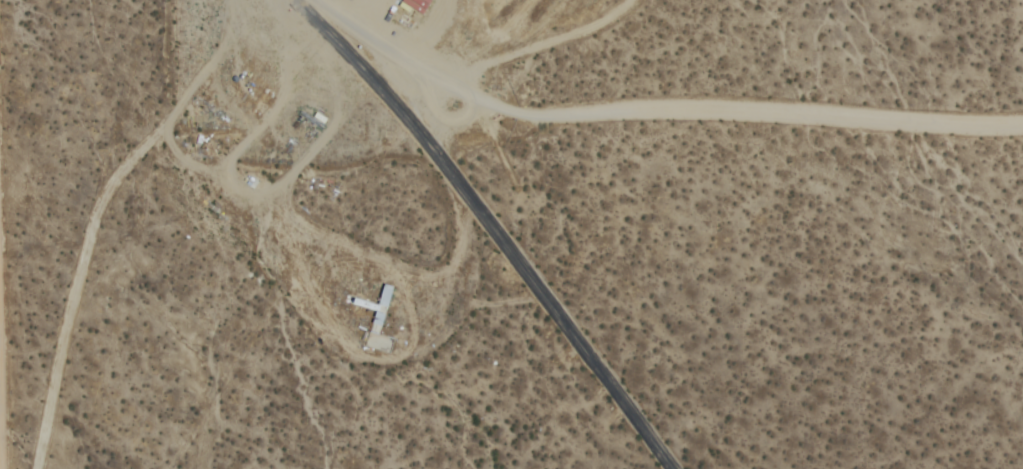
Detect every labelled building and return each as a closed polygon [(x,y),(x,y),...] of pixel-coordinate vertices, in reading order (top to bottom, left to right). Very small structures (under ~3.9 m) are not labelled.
[(390,353),(394,339),(380,336),(393,287),(382,285),(366,347),(390,353)]
